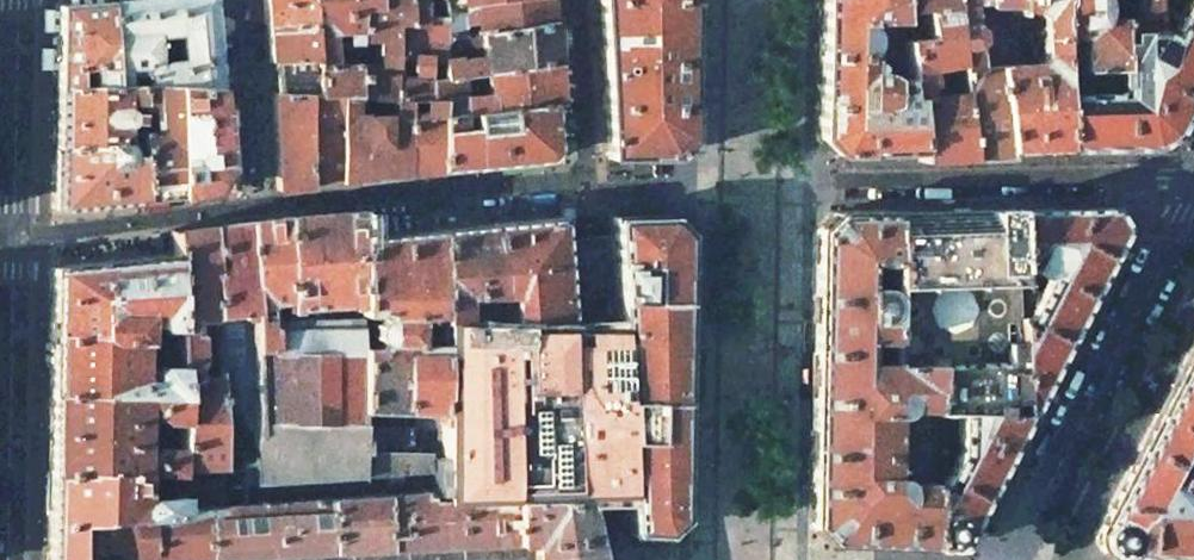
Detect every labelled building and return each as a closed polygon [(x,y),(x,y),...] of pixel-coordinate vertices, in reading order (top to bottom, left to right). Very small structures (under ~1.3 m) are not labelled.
[(171,85),(215,87),(207,0),(121,0),(104,2),(110,84),(127,82),(136,83),(171,85)] [(263,23),(309,22),(306,0),(262,0),(263,23)] [(373,0),(306,0),(309,22),(311,60),(312,65),(314,94),(336,95),(354,96),(354,49),(354,40),(354,6),(373,7),(373,0)] [(373,7),(354,6),(354,40),(374,39),(374,48),(354,49),(354,96),(390,97),(390,21),(405,22),(404,0),(373,0),(373,7)] [(441,0),(404,0),(405,22),(390,21),(390,97),(405,98),(428,99),(428,78),(426,78),(425,60),(447,77),(444,40),(442,12),(445,11),(441,0)] [(445,11),(475,4),(504,0),(441,0),(445,11)] [(550,22),(549,10),(548,0),(504,0),(475,4),(445,11),(442,12),(444,40),(550,22)] [(689,0),(595,0),(599,65),(604,158),(668,157),(686,140),(688,49),(689,0)] [(818,53),(817,137),(833,154),(915,155),(916,155),(908,98),(900,99),(897,80),(905,79),(904,72),(902,61),(879,59),(873,65),(872,72),(863,72),(864,18),(873,18),(882,18),(885,17),(888,15),(895,15),(893,0),(819,0),(818,53)] [(895,15),(897,25),(898,33),(899,41),(949,36),(943,0),(893,0),(895,15)] [(949,36),(950,41),(976,39),(975,29),(968,25),(964,1),(981,2),(981,0),(943,0),(949,36)] [(981,2),(987,40),(988,44),(1018,41),(1030,40),(1056,37),(1054,0),(981,0),(981,2)] [(1056,37),(1057,62),(1078,63),(1079,69),(1118,67),(1117,33),(1116,18),(1096,19),(1098,12),(1098,0),(1054,0),(1056,37)] [(1151,0),(1115,0),(1116,18),(1117,33),(1152,29),(1151,0)] [(1180,28),(1193,34),(1193,0),(1189,0),(1180,28)] [(110,84),(104,2),(55,6),(55,53),(54,87),(110,84)] [(895,15),(888,15),(889,22),(889,25),(897,25),(895,15)] [(873,18),(864,18),(863,72),(872,72),(873,65),(879,59),(879,32),(873,26),(873,18)] [(309,22),(263,23),(264,39),(265,61),(272,60),(311,60),(309,22)] [(459,76),(482,73),(553,63),(551,40),(550,22),(444,40),(447,77),(447,78),(459,76)] [(1057,62),(1058,70),(1061,150),(1147,148),(1168,134),(1193,84),(1193,34),(1180,28),(1176,41),(1152,29),(1117,33),(1118,67),(1079,69),(1078,63),(1057,62)] [(898,33),(879,32),(879,59),(902,61),(899,41),(898,33)] [(920,69),(953,62),(950,41),(949,36),(899,41),(902,61),(904,72),(920,69)] [(1018,41),(988,44),(1004,151),(1007,151),(1061,150),(1058,70),(1057,62),(1056,37),(1030,40),(1032,63),(1020,63),(1018,41)] [(1004,151),(988,44),(987,40),(976,39),(950,41),(953,62),(956,85),(957,92),(968,159),(1007,157),(1007,151),(1004,151)] [(311,60),(272,60),(273,74),(274,91),(300,92),(314,94),(312,65),(311,60)] [(917,97),(957,92),(956,85),(953,62),(920,69),(924,85),(916,87),(917,97)] [(553,63),(482,73),(482,74),(483,81),(484,99),(469,100),(460,101),(461,112),(549,104),(549,105),(556,105),(554,78),(553,63)] [(920,69),(904,72),(905,79),(897,80),(900,99),(908,98),(917,97),(916,87),(924,85),(920,69)] [(447,78),(428,78),(428,99),(437,99),(436,114),(461,112),(460,101),(459,83),(459,76),(447,78)] [(483,81),(468,83),(469,100),(484,99),(483,81)] [(114,142),(138,140),(136,83),(127,82),(110,84),(54,87),(54,123),(54,148),(114,142)] [(173,142),(172,112),(171,85),(136,83),(138,140),(140,200),(154,198),(175,196),(173,142)] [(219,132),(215,87),(171,85),(172,112),(173,142),(175,196),(223,192),(224,190),(219,132)] [(302,133),(300,92),(274,91),(267,90),(270,135),(302,133)] [(338,181),(336,95),(314,94),(300,92),(302,133),(305,185),(317,184),(338,181)] [(968,159),(957,92),(917,97),(908,98),(916,155),(915,155),(916,161),(968,159)] [(336,95),(338,181),(352,180),(405,173),(405,98),(390,97),(354,96),(336,95)] [(436,170),(436,114),(437,99),(428,99),(405,98),(405,173),(426,171),(436,170)] [(549,104),(461,112),(436,114),(436,170),(510,163),(543,160),(553,152),(549,105),(549,104)] [(305,185),(302,133),(270,135),(270,139),(272,178),(273,190),(305,185)] [(140,200),(138,140),(114,142),(54,148),(53,185),(53,208),(140,200)] [(1023,416),(1121,227),(1107,205),(1009,208),(1015,412),(1023,416)] [(889,210),(887,344),(931,343),(930,408),(930,417),(931,417),(1015,412),(1009,208),(889,210)] [(356,409),(358,236),(357,210),(319,213),(282,216),(286,450),(327,452),(326,454),(355,451),(356,409)] [(930,417),(930,408),(931,343),(887,344),(889,210),(831,212),(813,229),(812,309),(810,423),(808,525),(816,533),(825,544),(929,548),(931,417),(930,417)] [(614,327),(617,375),(622,462),(625,516),(626,534),(662,536),(680,519),(681,462),(683,377),(685,275),(685,232),(668,214),(608,216),(609,233),(614,327)] [(245,224),(252,448),(286,450),(282,216),(263,218),(245,221),(245,224)] [(560,237),(558,216),(520,220),(490,223),(496,319),(566,321),(560,237)] [(223,233),(226,505),(231,505),(238,504),(238,490),(238,485),(237,457),(237,449),(234,233),(245,224),(245,221),(229,223),(209,226),(209,229),(223,233)] [(496,319),(490,223),(458,226),(437,228),(436,318),(496,319)] [(252,448),(245,224),(234,233),(237,449),(252,448)] [(218,505),(209,229),(209,226),(199,227),(177,229),(172,229),(173,253),(178,392),(177,471),(176,505),(203,505),(218,505)] [(358,236),(356,409),(437,408),(436,318),(437,228),(393,232),(359,235),(358,236)] [(226,505),(223,233),(209,229),(218,505),(226,505)] [(607,517),(625,516),(622,462),(617,375),(614,327),(609,233),(585,235),(560,237),(566,321),(573,426),(574,441),(575,454),(579,480),(583,499),(582,499),(586,519),(607,517)] [(48,337),(47,394),(178,392),(173,253),(143,257),(50,269),(48,337)] [(437,419),(573,426),(566,321),(496,319),(436,318),(437,408),(437,419)] [(1174,378),(1101,519),(1104,521),(1100,524),(1096,529),(1095,535),(1095,541),(1097,546),(1101,551),(1106,554),(1111,555),(1117,555),(1123,552),(1123,555),(1193,558),(1193,339),(1174,378)] [(46,472),(177,471),(178,392),(47,394),(47,439),(46,472)] [(437,419),(437,408),(356,409),(355,451),(426,452),(436,452),(437,419)] [(959,541),(1023,416),(1015,412),(931,417),(929,548),(946,549),(959,541)] [(461,502),(582,499),(583,499),(579,480),(575,454),(574,441),(573,426),(437,419),(436,452),(426,452),(425,471),(417,472),(418,485),(441,488),(441,491),(441,503),(461,502)] [(237,457),(238,485),(397,473),(414,472),(415,486),(418,485),(417,472),(425,471),(426,452),(355,451),(326,454),(327,452),(286,450),(252,448),(252,457),(237,457)] [(237,449),(237,457),(252,457),(252,448),(237,449)] [(177,471),(46,472),(45,505),(45,526),(76,523),(176,511),(176,505),(177,471)] [(399,493),(332,498),(332,554),(342,553),(461,548),(461,502),(441,503),(441,491),(419,492),(399,493)] [(203,505),(204,559),(209,559),(224,559),(231,559),(237,558),(332,554),(332,498),(238,504),(231,505),(226,505),(218,505),(203,505)] [(582,499),(461,502),(461,548),(477,547),(507,546),(591,542),(586,519),(582,499)] [(76,523),(76,559),(86,559),(92,554),(115,553),(123,559),(204,559),(203,505),(176,505),(176,511),(76,523)] [(45,526),(44,559),(76,559),(76,523),(45,526)] [(237,558),(231,559),(224,559),(209,559),(453,559),(594,553),(591,542),(507,546),(477,547),(461,548),(342,553),(332,554),(237,558)]
